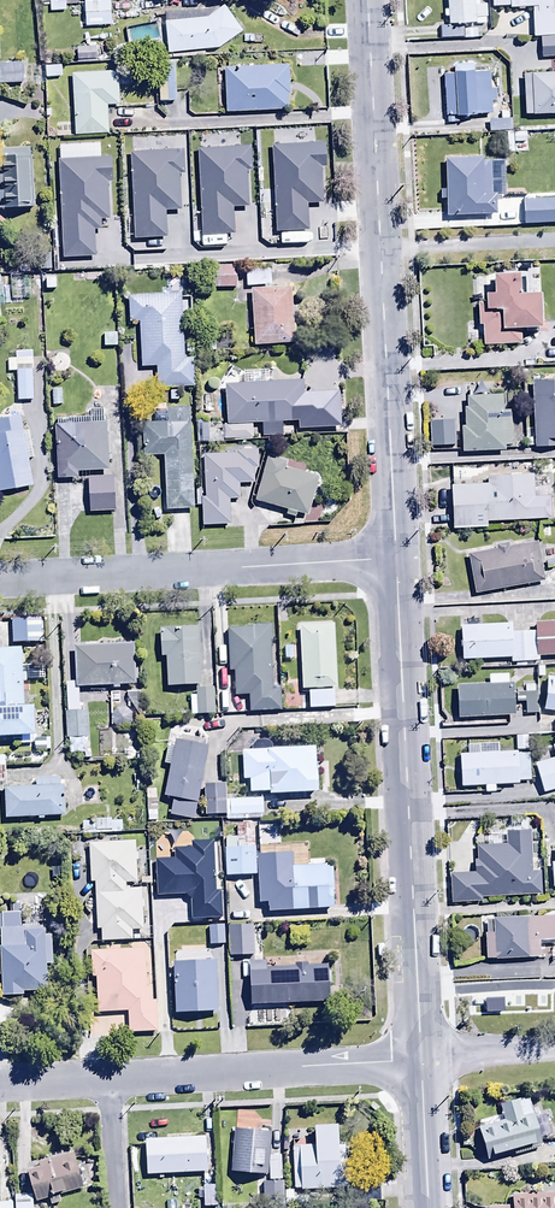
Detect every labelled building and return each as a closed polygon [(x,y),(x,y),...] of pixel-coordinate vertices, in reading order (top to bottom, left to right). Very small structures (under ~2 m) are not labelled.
[(83,1),(84,27),(109,27),(109,0),(83,1)] [(447,18),(447,25),(474,23),(474,19),(486,18),(485,4),(477,4),(477,0),(446,0),(446,10),(443,10),(443,18),(447,18)] [(551,10),(551,0),(492,0),(492,7),(509,7),(509,9),(532,8),(532,37),(540,37),(554,37),(554,10),(551,10)] [(49,2),(50,12),(65,12),(65,1),(49,2)] [(223,6),(204,19),(164,23),(167,54),(217,48),(241,31),(223,6)] [(438,27),(439,39),(463,38),(463,40),(477,40),(476,30),(462,31),(462,26),(438,27)] [(540,37),(540,59),(554,59),(554,37),(540,37)] [(75,48),(76,61),(95,61),(95,48),(75,48)] [(161,60),(161,65),(157,65),(157,103),(174,102),(174,65),(171,65),(171,60),(161,60)] [(497,80),(488,80),(488,73),(472,73),(472,64),(452,65),(453,75),(443,75),(444,115),(490,114),(490,102),(498,101),(497,80)] [(0,65),(0,87),(23,86),(22,65),(0,65)] [(288,67),(224,68),(225,112),(288,111),(287,94),(289,94),(288,67)] [(117,71),(70,73),(73,137),(107,135),(106,107),(118,106),(117,71)] [(523,73),(524,115),(554,115),(554,73),(523,73)] [(487,120),(488,132),(511,131),(511,120),(487,120)] [(33,209),(31,149),(0,150),(0,211),(33,209)] [(482,158),(444,158),(445,218),(495,217),(495,197),(505,197),(505,161),(482,161),(482,158)] [(523,227),(554,225),(554,200),(522,202),(523,227)] [(50,271),(50,254),(38,255),(38,271),(50,271)] [(203,267),(204,290),(237,289),(236,266),(203,267)] [(244,272),(245,288),(270,286),(269,270),(244,272)] [(481,328),(482,347),(521,346),(521,331),(538,331),(537,296),(540,296),(539,275),(491,276),(492,296),(482,296),(482,302),(476,302),(477,328),(481,328)] [(39,277),(28,277),(28,295),(39,295),(39,277)] [(56,277),(44,278),(44,291),(57,291),(56,277)] [(291,289),(250,291),(252,347),(294,346),(291,289)] [(180,295),(127,297),(129,324),(138,323),(140,369),(154,368),(155,391),(193,389),(192,359),(183,359),(180,295)] [(102,334),(102,348),(117,348),(117,334),(102,334)] [(212,341),(199,341),(199,354),(212,354),(212,341)] [(7,373),(15,373),(16,402),(32,402),(31,352),(14,352),(14,360),(7,360),(7,373)] [(223,386),(225,426),(223,426),(224,443),(251,441),(251,425),(304,422),(302,382),(223,386)] [(531,383),(534,449),(554,448),(554,382),(531,383)] [(468,386),(468,397),(465,398),(466,408),(463,408),(464,427),(460,427),(461,453),(503,451),(503,447),(510,447),(508,412),(501,412),(501,396),(488,397),(488,385),(468,386)] [(61,390),(51,390),(51,406),(62,406),(61,390)] [(192,510),(189,409),(166,409),(166,423),(141,424),(142,457),(163,457),(164,511),(192,510)] [(55,426),(53,426),(55,481),(76,480),(76,474),(108,472),(106,424),(103,425),(102,410),(88,410),(88,418),(55,419),(55,426)] [(32,487),(27,460),(33,459),(28,431),(22,433),(19,418),(0,421),(0,492),(32,487)] [(453,447),(453,421),(429,421),(429,447),(453,447)] [(235,455),(202,456),(203,498),(200,498),(201,526),(228,526),(228,499),(238,499),(238,485),(252,484),(251,470),(258,470),(257,450),(235,451),(235,455)] [(264,459),(253,503),(285,511),(283,516),(294,519),(295,514),(306,517),(316,477),(304,474),(307,465),(287,460),(286,464),(264,459)] [(450,487),(451,530),(487,530),(486,523),(549,521),(548,498),(533,499),(532,477),(485,478),(485,486),(450,487)] [(114,478),(87,479),(88,514),(114,514),(114,478)] [(545,561),(541,541),(508,548),(507,545),(495,547),(496,550),(465,556),(473,596),(546,581),(542,562),(545,561)] [(10,622),(10,645),(40,644),(39,621),(10,622)] [(535,623),(535,632),(536,657),(537,657),(554,657),(554,622),(535,623)] [(537,657),(536,657),(535,632),(510,632),(510,624),(459,626),(460,661),(511,659),(511,664),(516,664),(516,668),(526,667),(525,663),(537,663),(537,657)] [(333,626),(298,628),(301,692),(336,691),(333,626)] [(270,629),(225,631),(228,673),(233,673),(234,698),(248,697),(249,714),(280,712),(278,690),(273,691),(270,629)] [(199,687),(197,630),(158,632),(159,659),(165,659),(166,688),(199,687)] [(130,646),(73,648),(74,683),(64,684),(65,740),(68,740),(68,756),(84,755),(84,758),(90,758),(88,745),(84,746),(84,739),(88,739),(87,713),(78,713),(77,690),(132,687),(130,646)] [(20,651),(0,652),(0,741),(33,739),(31,708),(22,709),(21,684),(24,684),(24,675),(21,675),(20,651)] [(456,686),(457,719),(513,716),(511,684),(508,684),(507,675),(488,676),(488,684),(456,686)] [(544,678),(541,712),(554,713),(554,679),(544,678)] [(539,714),(539,693),(535,693),(535,685),(524,685),(524,694),(515,694),(515,703),(524,703),(524,714),(539,714)] [(190,697),(190,717),(214,716),(213,691),(195,691),(196,696),(190,697)] [(126,699),(135,714),(142,714),(141,692),(126,693),(126,699)] [(306,694),(308,711),(334,709),(333,692),(306,694)] [(181,725),(169,730),(162,765),(168,766),(163,798),(171,800),(168,817),(192,821),(207,737),(201,728),(181,725)] [(528,736),(515,736),(515,751),(528,751),(528,736)] [(466,745),(466,754),(458,755),(459,788),(484,787),(484,793),(493,793),(493,787),(517,786),(517,782),(529,782),(528,755),(516,755),(516,753),(497,753),(497,744),(466,745)] [(542,794),(554,790),(554,746),(551,747),(554,759),(534,765),(542,794)] [(316,765),(316,749),(240,752),(242,781),(248,781),(249,795),(268,794),(268,797),(315,795),(314,766),(316,765)] [(0,767),(0,794),(3,794),(5,820),(64,817),(62,790),(65,790),(64,782),(60,782),(60,779),(34,781),(34,788),(5,790),(5,767),(0,767)] [(225,817),(225,802),(224,786),(202,787),(203,818),(225,817)] [(156,790),(146,790),(147,822),(157,821),(156,790)] [(262,821),(261,801),(225,802),(225,817),(225,822),(262,821)] [(121,820),(101,820),(101,834),(121,834),(121,820)] [(255,877),(253,826),(235,826),(235,839),(224,839),(225,850),(224,850),(225,878),(255,877)] [(480,903),(480,899),(540,896),(539,862),(531,862),(530,833),(503,834),(503,835),(475,836),(476,860),(472,860),(473,874),(449,875),(450,904),(480,903)] [(133,843),(87,845),(89,885),(93,885),(95,932),(100,932),(100,944),(131,943),(131,932),(141,931),(139,891),(124,892),(124,885),(135,885),(133,843)] [(326,868),(326,867),(278,869),(279,900),(273,900),(274,913),(332,911),(331,868),(326,868)] [(209,928),(207,928),(208,947),(224,946),(222,906),(208,906),(209,928)] [(1,977),(1,998),(24,998),(24,993),(45,992),(45,966),(52,966),(51,938),(44,938),(42,927),(20,927),(20,914),(0,914),(0,977),(1,977)] [(536,941),(554,940),(554,917),(484,921),(485,933),(483,933),(484,961),(537,958),(536,941)] [(252,927),(227,927),(227,959),(252,958),(252,927)] [(142,951),(89,953),(90,980),(95,980),(96,1015),(126,1014),(127,1036),(156,1034),(155,1002),(151,1002),(150,990),(144,991),(142,951)] [(187,955),(188,964),(171,965),(173,1016),(217,1014),(215,963),(208,963),(208,954),(187,955)] [(247,964),(248,1008),(327,1005),(326,987),(330,987),(329,973),(326,973),(326,967),(307,967),(306,965),(291,965),(291,968),(265,969),(264,964),(247,964)] [(541,1150),(527,1099),(498,1107),(503,1123),(476,1130),(485,1161),(511,1154),(512,1158),(541,1150)] [(299,1191),(299,1192),(377,1192),(377,1175),(351,1175),(351,1146),(335,1146),(335,1129),(291,1129),(291,1191),(299,1191)] [(230,1175),(266,1176),(269,1133),(232,1131),(230,1175)] [(144,1141),(146,1175),(205,1173),(204,1139),(144,1141)] [(39,1169),(27,1172),(36,1203),(48,1200),(51,1207),(61,1204),(58,1197),(82,1190),(72,1155),(37,1165),(39,1169)] [(283,1185),(261,1185),(261,1204),(283,1204),(283,1185)] [(203,1187),(203,1207),(217,1207),(217,1187),(203,1187)] [(33,1195),(14,1196),(14,1207),(37,1207),(33,1207),(33,1195)] [(510,1196),(510,1207),(486,1207),(554,1207),(554,1195),(510,1196)]
